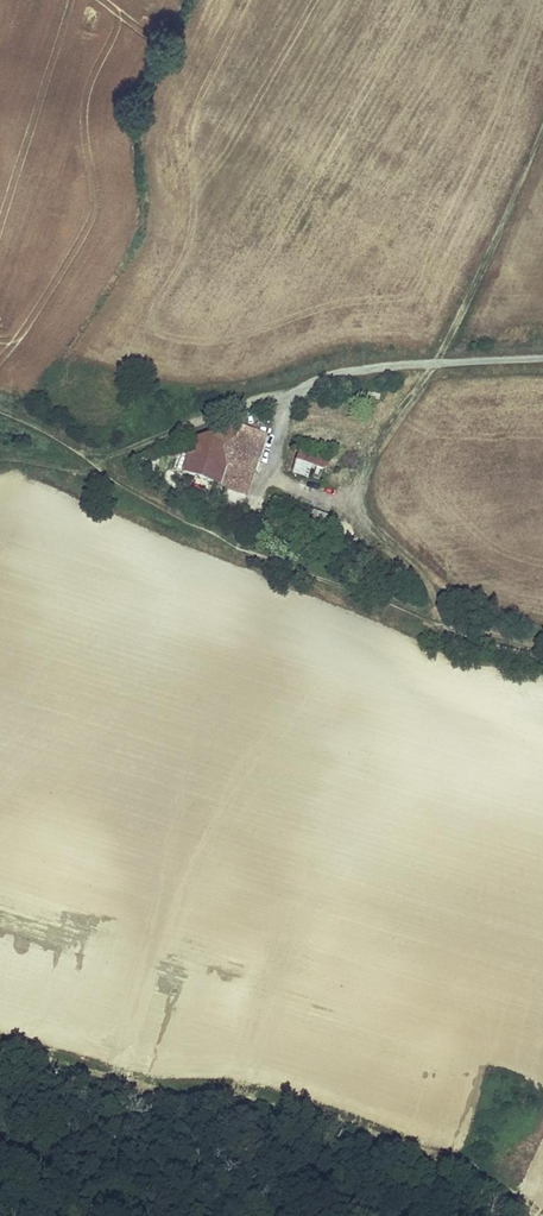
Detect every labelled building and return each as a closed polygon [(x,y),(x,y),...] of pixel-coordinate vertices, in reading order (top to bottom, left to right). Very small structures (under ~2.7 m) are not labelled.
[(214,439),(235,449),(224,474),(239,481),(243,472),(255,477),(267,449),(241,435),(214,439)] [(239,481),(224,474),(235,449),(214,439),(197,444),(189,459),(180,476),(243,504),(255,477),(243,472),(239,481)] [(180,476),(189,459),(180,454),(171,472),(180,476)] [(332,465),(301,454),(293,476),(323,488),(332,465)]
